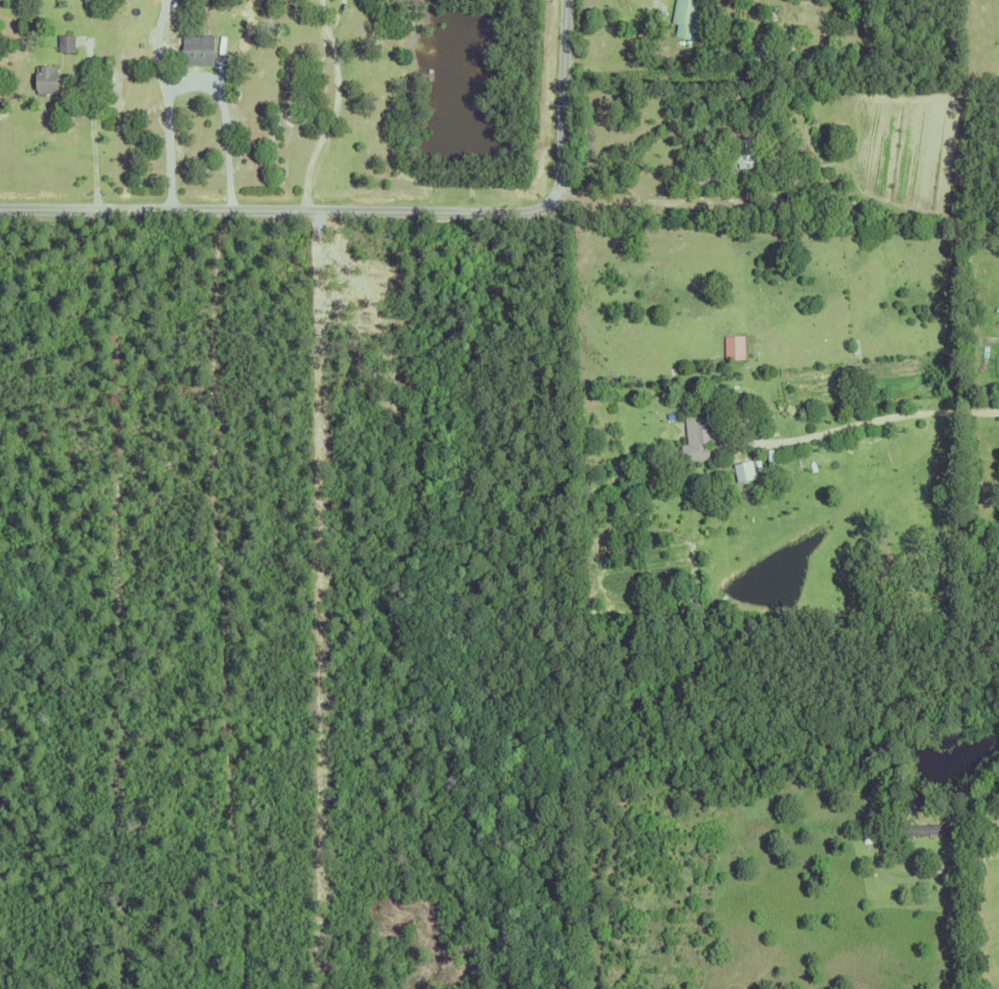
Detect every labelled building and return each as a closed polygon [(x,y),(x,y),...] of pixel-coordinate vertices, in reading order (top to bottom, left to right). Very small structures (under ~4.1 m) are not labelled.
[(670,22),(674,0),(699,0),(695,20),(707,22),(704,38),(693,36),(693,39),(673,36),(675,23),(670,22)] [(57,52),(57,34),(73,34),(73,52),(57,52)] [(181,65),(181,35),(212,35),(212,65),(181,65)] [(760,50),(772,50),(772,65),(760,65),(760,50)] [(34,94),(34,67),(56,67),(56,94),(34,94)] [(779,136),(798,133),(800,143),(795,144),(795,145),(781,148),(779,136)] [(723,336),(743,336),(743,359),(723,359),(723,336)] [(790,372),(799,371),(800,378),(791,379),(790,372)] [(679,445),(685,444),(683,417),(715,414),(717,442),(706,443),(708,460),(681,463),(679,445)] [(717,460),(729,459),(731,474),(719,476),(717,460)] [(759,479),(755,461),(736,465),(740,483),(759,479)] [(949,807),(956,806),(958,821),(950,821),(949,807)] [(897,822),(944,820),(944,830),(898,832),(897,822)]
